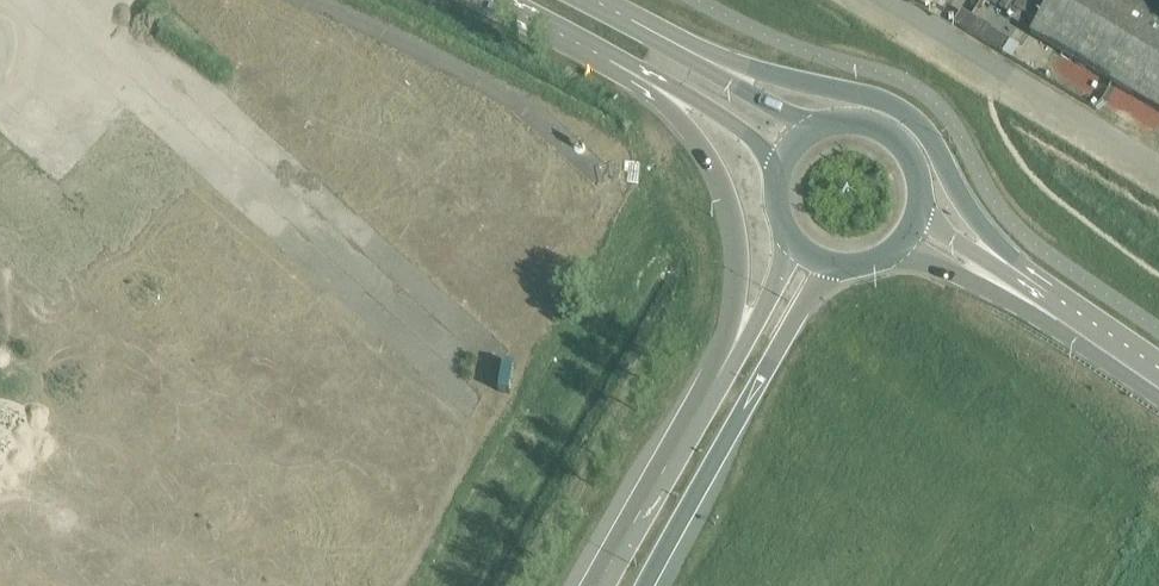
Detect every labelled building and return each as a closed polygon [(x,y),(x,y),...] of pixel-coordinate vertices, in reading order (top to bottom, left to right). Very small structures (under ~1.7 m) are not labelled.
[(1015,9),(1037,22),(1050,0),(1020,0),(1015,9)] [(1136,0),(1050,0),(1037,22),(1030,32),(1158,110),(1158,14),(1136,0)]
